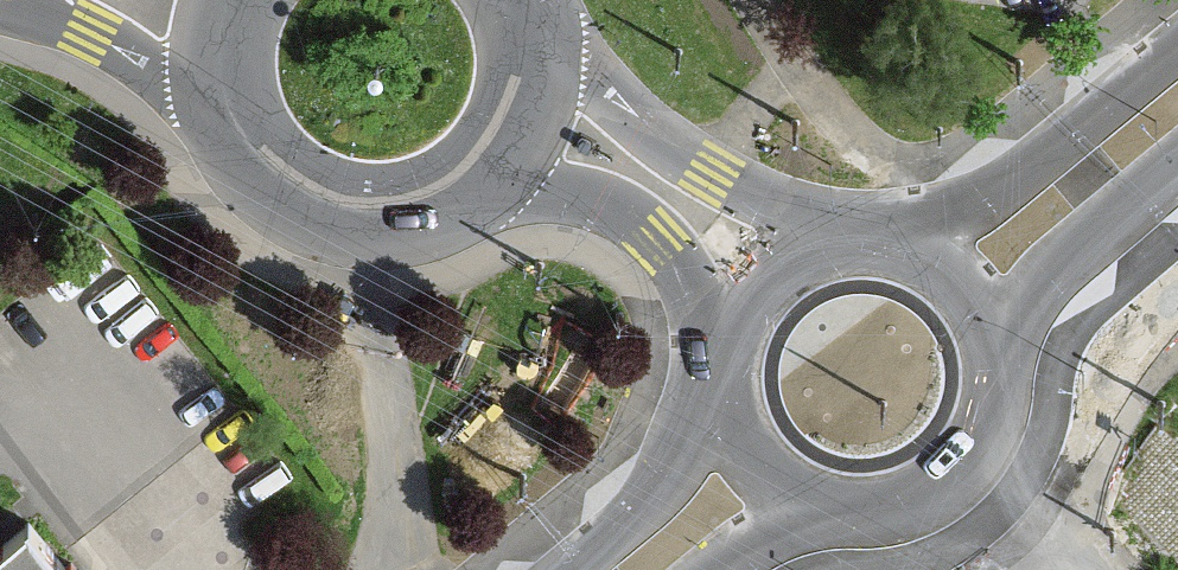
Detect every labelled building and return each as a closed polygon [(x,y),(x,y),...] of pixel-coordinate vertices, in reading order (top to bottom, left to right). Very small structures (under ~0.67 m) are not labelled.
[(77,569),(72,562),(66,567),(29,521),(0,545),(0,569),(77,569)]
